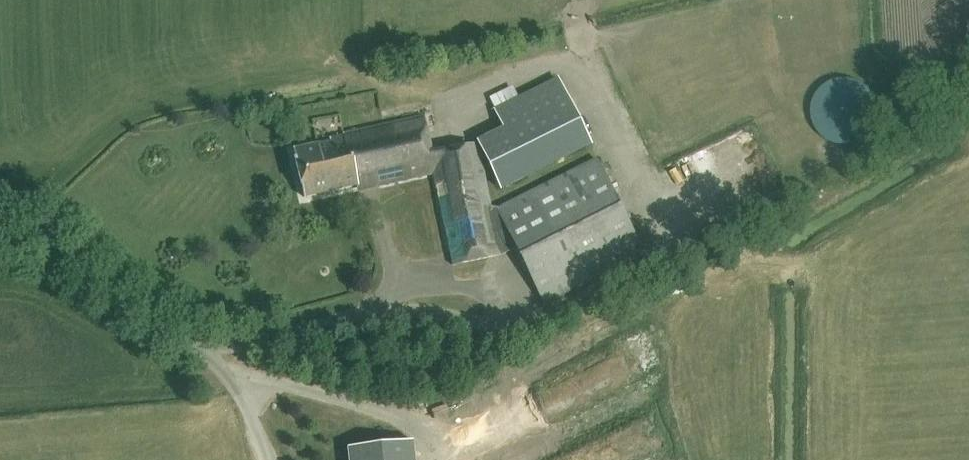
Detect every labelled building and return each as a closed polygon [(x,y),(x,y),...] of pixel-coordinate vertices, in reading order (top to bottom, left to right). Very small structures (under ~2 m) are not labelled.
[(871,131),(874,127),(876,121),(877,116),(877,110),(877,104),(875,99),(872,94),(869,89),(864,86),(860,82),(854,80),(849,79),(843,79),(838,79),(832,81),(827,84),(822,87),(818,91),(815,96),(813,101),(812,106),(811,112),(812,117),(813,123),(815,128),(818,132),(822,136),(827,140),(832,142),(837,144),(842,145),(848,145),(853,144),(858,142),(863,139),(868,135),(871,131)] [(498,118),(504,131),(478,144),(502,195),(594,150),(562,86),(498,118)] [(497,209),(491,208),(478,143),(431,152),(424,116),(344,134),(344,136),(330,139),(331,142),(293,150),(304,198),(357,186),(364,184),(365,189),(434,173),(439,200),(453,265),(500,255),(516,248),(544,304),(644,254),(596,159),(497,209)] [(347,452),(347,459),(415,459),(414,445),(347,452)]
